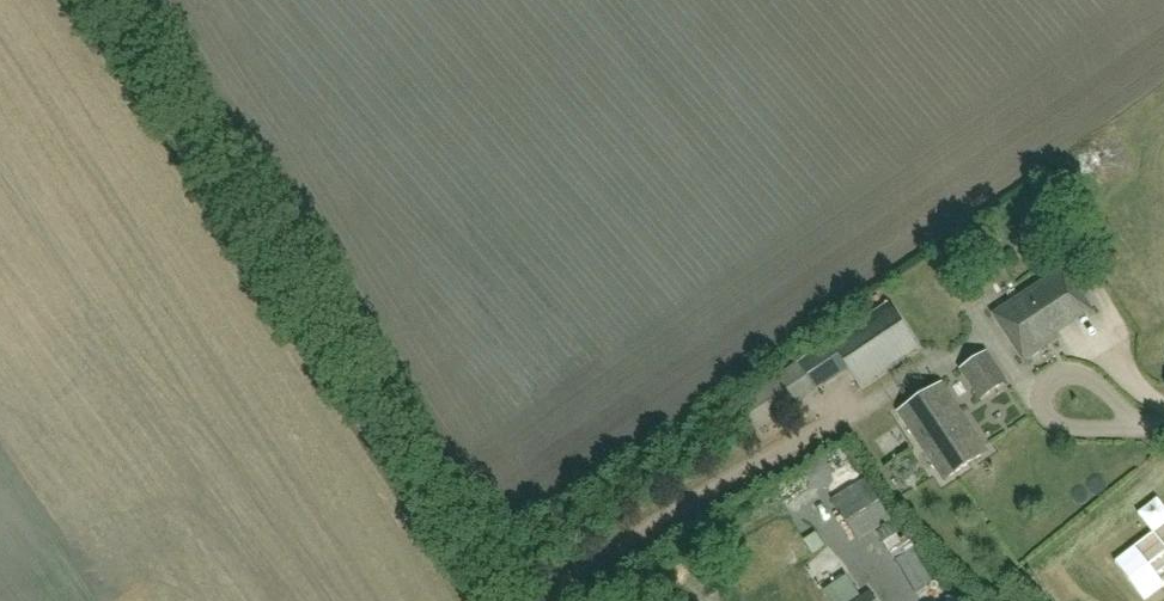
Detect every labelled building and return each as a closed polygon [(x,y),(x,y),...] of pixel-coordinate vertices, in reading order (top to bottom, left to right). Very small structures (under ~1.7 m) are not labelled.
[(1064,269),(1024,295),(995,314),(1021,354),(1090,309),(1064,269)] [(860,387),(919,348),(889,302),(737,402),(757,432),(817,390),(849,370),(860,387)] [(986,352),(960,370),(979,399),(1006,381),(986,352)] [(944,481),(988,452),(941,383),(898,413),(944,481)] [(859,541),(892,521),(865,478),(831,499),(859,541)] [(868,591),(853,600),(875,600),(868,591)]
